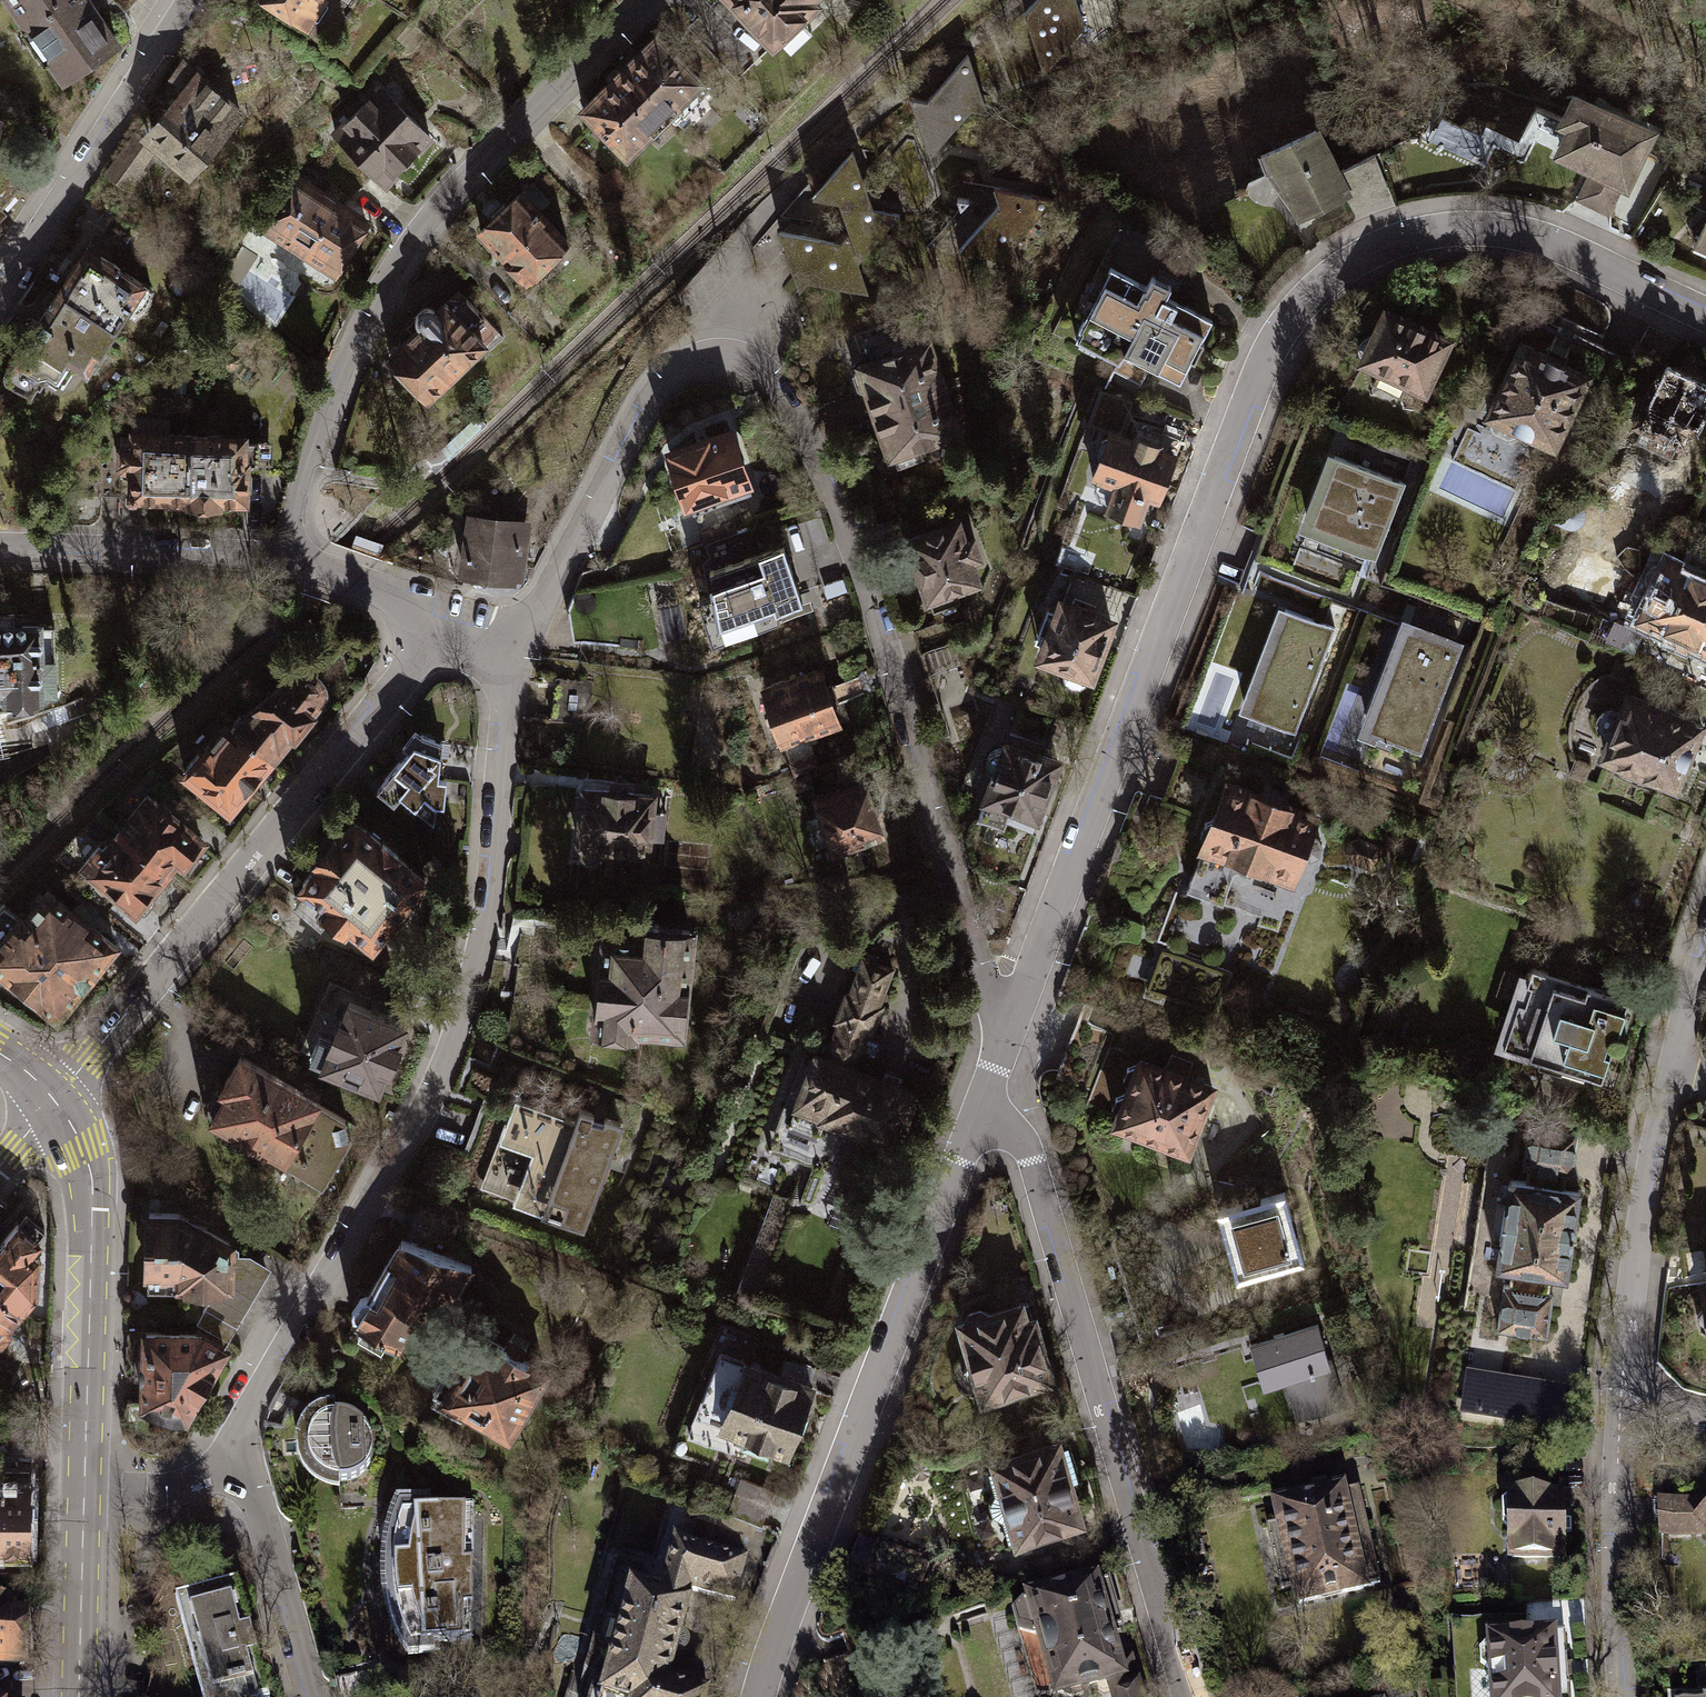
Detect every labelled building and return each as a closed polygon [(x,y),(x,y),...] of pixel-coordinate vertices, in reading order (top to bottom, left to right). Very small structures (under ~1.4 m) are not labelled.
[(65,80),(114,43),(84,0),(8,0),(65,80)] [(303,19),(315,17),(324,3),(323,0),(273,0),(303,19)] [(773,46),(815,4),(812,0),(728,0),(773,46)] [(1075,0),(1034,0),(1023,11),(1043,70),(1083,25),(1075,0)] [(655,37),(582,110),(626,153),(666,113),(699,80),(655,37)] [(967,54),(927,100),(970,108),(986,110),(967,54)] [(171,90),(178,95),(220,130),(237,110),(196,76),(201,70),(195,65),(191,70),(181,62),(169,76),(178,82),(171,90)] [(716,97),(699,80),(666,113),(683,130),(716,97)] [(378,86),(334,131),(384,179),(428,134),(378,86)] [(172,103),(147,133),(189,168),(220,130),(178,95),(175,99),(171,95),(168,99),(172,103)] [(927,100),(909,97),(928,155),(970,108),(927,100)] [(1594,170),(1620,182),(1624,184),(1648,131),(1576,98),(1564,123),(1573,128),(1561,154),(1594,170)] [(1345,194),(1336,171),(1316,128),(1257,154),(1266,175),(1279,171),(1285,184),(1279,190),(1299,217),(1345,194)] [(154,147),(134,133),(106,174),(125,188),(154,147)] [(871,208),(852,148),(810,196),(838,202),(871,208)] [(1373,154),(1336,171),(1345,194),(1350,204),(1386,187),(1373,154)] [(1620,182),(1594,170),(1581,199),(1607,211),(1620,182)] [(334,270),(366,219),(296,175),(264,226),(334,270)] [(548,199),(531,181),(480,230),(527,279),(536,279),(548,268),(549,255),(566,239),(537,209),(548,199)] [(1052,199),(992,188),(998,204),(1012,243),(1052,199)] [(871,208),(838,202),(847,232),(857,262),(899,214),(871,208)] [(1019,262),(1012,243),(998,204),(956,250),(1019,262)] [(1695,247),(1705,252),(1705,222),(1695,247)] [(838,243),(778,229),(798,289),(807,280),(868,293),(857,262),(847,232),(838,243)] [(86,246),(57,291),(111,327),(123,309),(133,315),(139,310),(144,304),(148,297),(151,288),(86,246)] [(1111,268),(1075,336),(1100,349),(1102,346),(1120,356),(1123,351),(1178,380),(1209,320),(1175,303),(1181,292),(1150,276),(1145,285),(1111,268)] [(57,291),(1,376),(32,395),(47,371),(53,375),(65,358),(83,370),(111,327),(57,291)] [(421,324),(398,345),(393,345),(389,349),(389,356),(392,360),(397,360),(408,371),(407,373),(427,395),(496,330),(463,295),(458,300),(446,299),(434,310),(431,308),(421,308),(413,315),(421,324)] [(1446,340),(1387,313),(1375,337),(1371,336),(1364,338),(1360,343),(1359,350),(1362,356),(1364,360),(1379,367),(1372,382),(1400,396),(1407,381),(1423,388),(1446,340)] [(928,342),(859,365),(854,374),(858,388),(868,390),(874,409),(943,386),(928,342)] [(1587,374),(1522,344),(1489,414),(1491,429),(1508,436),(1522,430),(1554,444),(1587,374)] [(1664,362),(1638,422),(1644,425),(1637,442),(1669,456),(1677,440),(1683,443),(1691,425),(1698,428),(1705,411),(1705,404),(1702,402),(1705,392),(1705,381),(1664,362)] [(943,386),(874,409),(889,455),(895,453),(898,464),(922,456),(918,446),(959,433),(943,386)] [(1087,423),(1110,431),(1116,433),(1128,401),(1100,390),(1087,423)] [(167,416),(132,416),(132,445),(118,445),(117,468),(131,468),(131,497),(164,498),(164,502),(190,502),(190,434),(167,433),(167,416)] [(750,492),(729,431),(671,450),(694,522),(729,511),(725,501),(750,492)] [(1116,433),(1110,431),(1108,436),(1101,438),(1095,451),(1099,458),(1093,475),(1097,477),(1094,488),(1099,498),(1108,502),(1107,506),(1113,509),(1121,517),(1132,517),(1138,519),(1147,495),(1157,498),(1173,455),(1165,452),(1167,446),(1134,434),(1133,439),(1116,433)] [(242,434),(190,434),(190,502),(217,502),(217,499),(244,499),(244,463),(258,463),(258,441),(242,440),(242,434)] [(1405,482),(1333,455),(1307,524),(1378,551),(1405,482)] [(518,524),(470,517),(463,572),(510,579),(518,524)] [(726,517),(696,525),(701,541),(730,533),(726,517)] [(958,522),(909,538),(905,544),(911,561),(916,561),(928,597),(930,597),(934,609),(958,601),(954,589),(978,581),(970,558),(977,556),(972,539),(964,541),(958,522)] [(781,545),(708,570),(723,639),(779,619),(775,611),(801,602),(781,545)] [(1691,557),(1685,569),(1668,561),(1659,561),(1651,564),(1647,569),(1645,577),(1648,586),(1654,591),(1642,616),(1649,620),(1652,627),(1664,633),(1672,630),(1705,646),(1705,564),(1691,557)] [(1109,621),(1059,603),(1040,656),(1062,664),(1062,671),(1064,679),(1072,684),(1080,684),(1086,680),(1090,674),(1109,621)] [(1335,628),(1285,608),(1244,711),(1295,731),(1335,628)] [(680,609),(662,613),(666,634),(684,631),(680,609)] [(0,613),(0,694),(56,692),(53,625),(16,626),(15,612),(0,613)] [(1460,646),(1406,626),(1368,729),(1381,734),(1379,739),(1390,743),(1392,739),(1421,750),(1460,646)] [(818,666),(757,686),(776,745),(784,742),(794,770),(816,763),(809,743),(816,740),(814,733),(839,725),(832,704),(834,703),(828,686),(825,687),(818,666)] [(245,713),(235,726),(271,756),(317,700),(320,693),(320,684),(316,677),(309,673),(301,673),(292,674),(283,685),(279,685),(245,713)] [(1624,700),(1619,712),(1614,710),(1608,709),(1602,712),(1598,717),(1597,724),(1599,732),(1604,735),(1608,736),(1602,751),(1607,753),(1605,758),(1619,763),(1617,766),(1658,783),(1660,779),(1676,786),(1701,725),(1631,696),(1629,702),(1624,700)] [(205,744),(183,770),(229,808),(271,756),(235,726),(232,723),(210,748),(205,744)] [(394,766),(376,787),(397,804),(403,796),(434,819),(434,802),(444,802),(445,776),(438,777),(439,761),(441,743),(424,735),(414,728),(402,743),(408,748),(394,766)] [(1028,739),(1010,732),(1003,748),(997,749),(991,751),(987,756),(987,764),(989,771),(993,774),(976,817),(1003,827),(1007,817),(1031,827),(1057,761),(1025,749),(1028,739)] [(809,770),(795,775),(800,788),(813,783),(809,770)] [(1315,816),(1227,782),(1213,817),(1205,822),(1200,833),(1204,842),(1186,889),(1261,917),(1259,924),(1278,931),(1298,881),(1291,878),(1299,856),(1309,860),(1317,857),(1321,846),(1317,840),(1307,836),(1315,816)] [(863,783),(817,800),(835,849),(881,832),(863,783)] [(650,794),(583,787),(577,852),(583,859),(593,859),(598,854),(599,846),(645,850),(650,794)] [(116,832),(122,837),(164,872),(176,858),(181,862),(201,839),(146,794),(116,832)] [(303,885),(294,897),(320,918),(327,909),(345,924),(348,921),(372,941),(391,918),(396,922),(409,905),(404,901),(423,877),(396,855),(398,852),(382,838),(379,841),(354,820),(337,840),(335,839),(299,882),(303,885)] [(97,846),(81,866),(134,909),(144,910),(151,901),(151,893),(148,891),(164,872),(122,837),(111,850),(105,844),(101,849),(97,846)] [(1359,838),(1349,840),(1344,852),(1350,862),(1370,869),(1381,865),(1385,854),(1379,845),(1359,838)] [(0,908),(0,969),(57,1016),(114,945),(47,891),(23,919),(4,904),(0,908)] [(626,935),(606,932),(595,1026),(633,1030),(634,1024),(678,1029),(689,930),(658,926),(659,923),(638,920),(638,924),(628,923),(626,935)] [(862,957),(848,995),(878,1006),(892,968),(862,957)] [(1515,1015),(1502,1050),(1512,1054),(1514,1047),(1598,1077),(1596,1082),(1614,1088),(1620,1069),(1613,1067),(1632,1014),(1623,1010),(1627,1000),(1586,986),(1548,972),(1532,966),(1526,983),(1522,981),(1511,1013),(1515,1015)] [(329,981),(301,1046),(309,1050),(308,1053),(377,1082),(403,1021),(377,1009),(380,1002),(329,981)] [(878,1006),(848,995),(824,1058),(816,1055),(794,1113),(821,1123),(823,1117),(861,1132),(887,1141),(897,1114),(904,1117),(911,1099),(904,1097),(906,1090),(851,1070),(866,1029),(869,1031),(878,1006)] [(277,1158),(322,1183),(355,1126),(314,1103),(316,1099),(239,1056),(223,1085),(216,1081),(202,1105),(215,1112),(213,1116),(279,1153),(277,1158)] [(1211,1086),(1139,1058),(1138,1062),(1127,1067),(1123,1077),(1128,1087),(1126,1093),(1115,1096),(1111,1106),(1117,1118),(1115,1123),(1186,1151),(1211,1086)] [(573,1118),(516,1096),(480,1188),(583,1227),(622,1124),(578,1107),(573,1118)] [(1579,1131),(1527,1123),(1521,1166),(1526,1167),(1567,1173),(1573,1174),(1579,1131)] [(887,1141),(861,1132),(845,1177),(883,1191),(899,1146),(887,1141)] [(1524,1180),(1510,1178),(1496,1267),(1511,1269),(1509,1284),(1549,1290),(1551,1275),(1567,1278),(1580,1189),(1565,1186),(1567,1173),(1526,1167),(1524,1180)] [(1285,1192),(1216,1211),(1235,1280),(1304,1261),(1285,1192)] [(148,1213),(146,1272),(162,1272),(174,1284),(208,1285),(231,1285),(231,1256),(231,1243),(179,1213),(148,1213)] [(20,1309),(34,1293),(34,1249),(30,1246),(43,1230),(25,1214),(0,1243),(0,1292),(20,1309)] [(355,1316),(352,1321),(363,1328),(358,1337),(380,1350),(385,1341),(395,1347),(415,1313),(437,1326),(472,1268),(401,1238),(368,1293),(365,1291),(360,1291),(350,1309),(352,1314),(355,1316)] [(248,1256),(231,1256),(231,1285),(208,1285),(210,1299),(204,1307),(236,1327),(269,1269),(248,1256)] [(1509,1284),(1503,1283),(1496,1329),(1547,1337),(1554,1291),(1549,1290),(1509,1284)] [(0,1292),(0,1343),(10,1330),(5,1326),(20,1309),(0,1292)] [(1703,1305),(1698,1314),(1698,1326),(1705,1332),(1705,1304),(1703,1305)] [(967,1312),(962,1321),(972,1356),(968,1359),(962,1366),(962,1375),(967,1382),(975,1385),(980,1385),(982,1394),(994,1399),(1004,1396),(1010,1386),(1047,1376),(1031,1318),(1023,1320),(1018,1305),(988,1314),(981,1308),(967,1312)] [(236,1327),(204,1307),(196,1333),(205,1333),(224,1349),(236,1327)] [(1317,1324),(1248,1343),(1253,1359),(1257,1358),(1262,1379),(1268,1383),(1274,1382),(1288,1378),(1299,1417),(1343,1405),(1330,1358),(1326,1359),(1317,1324)] [(196,1333),(144,1332),(144,1358),(134,1358),(134,1379),(144,1379),(143,1402),(166,1409),(186,1414),(224,1349),(205,1333),(196,1333)] [(451,1363),(434,1391),(448,1400),(442,1409),(460,1420),(468,1407),(506,1431),(543,1371),(521,1357),(523,1354),(506,1343),(503,1348),(482,1335),(461,1369),(451,1363)] [(811,1386),(722,1352),(689,1437),(742,1457),(746,1448),(767,1456),(772,1443),(787,1449),(811,1386)] [(1495,1375),(1467,1371),(1461,1413),(1539,1424),(1540,1417),(1570,1421),(1575,1390),(1542,1385),(1541,1394),(1493,1387),(1495,1375)] [(346,1416),(323,1419),(307,1436),(306,1459),(320,1478),(343,1483),(364,1472),(373,1451),(366,1428),(346,1416)] [(1067,1441),(988,1462),(994,1486),(989,1496),(991,1508),(1002,1515),(1009,1540),(1012,1545),(1017,1549),(1024,1551),(1030,1550),(1028,1540),(1037,1538),(1043,1526),(1076,1518),(1063,1468),(1074,1465),(1067,1441)] [(29,1543),(29,1467),(0,1467),(0,1543),(29,1543)] [(1517,1478),(1517,1497),(1548,1496),(1548,1477),(1517,1478)] [(1297,1603),(1379,1585),(1357,1486),(1275,1505),(1278,1521),(1264,1524),(1279,1590),(1293,1587),(1297,1603)] [(1501,1521),(1509,1528),(1510,1559),(1561,1557),(1560,1532),(1570,1532),(1570,1519),(1560,1519),(1559,1495),(1548,1496),(1517,1497),(1508,1497),(1501,1502),(1501,1521)] [(1695,1521),(1705,1531),(1705,1501),(1695,1502),(1695,1521)] [(1695,1521),(1695,1502),(1660,1502),(1661,1532),(1705,1531),(1695,1521)] [(473,1509),(425,1512),(425,1503),(409,1504),(409,1514),(399,1514),(400,1524),(396,1542),(393,1560),(384,1560),(385,1583),(387,1603),(396,1603),(399,1619),(406,1635),(407,1647),(417,1647),(417,1655),(433,1655),(433,1646),(471,1644),(473,1509)] [(688,1601),(691,1590),(733,1601),(745,1559),(675,1540),(660,1593),(630,1585),(601,1694),(612,1696),(705,1696),(706,1691),(667,1680),(688,1601)] [(1023,1603),(1013,1614),(1018,1633),(1032,1636),(1039,1634),(1057,1693),(1068,1696),(1082,1693),(1088,1683),(1107,1678),(1112,1696),(1139,1696),(1127,1657),(1114,1661),(1105,1631),(1110,1630),(1105,1614),(1116,1611),(1106,1578),(1023,1603)] [(175,1598),(201,1696),(269,1696),(238,1581),(175,1598)] [(24,1663),(24,1611),(7,1611),(7,1601),(0,1601),(0,1663),(24,1663)] [(1489,1635),(1489,1641),(1484,1642),(1478,1648),(1479,1662),(1485,1667),(1491,1667),(1492,1696),(1556,1696),(1556,1692),(1567,1692),(1565,1655),(1563,1655),(1562,1632),(1489,1635)]
